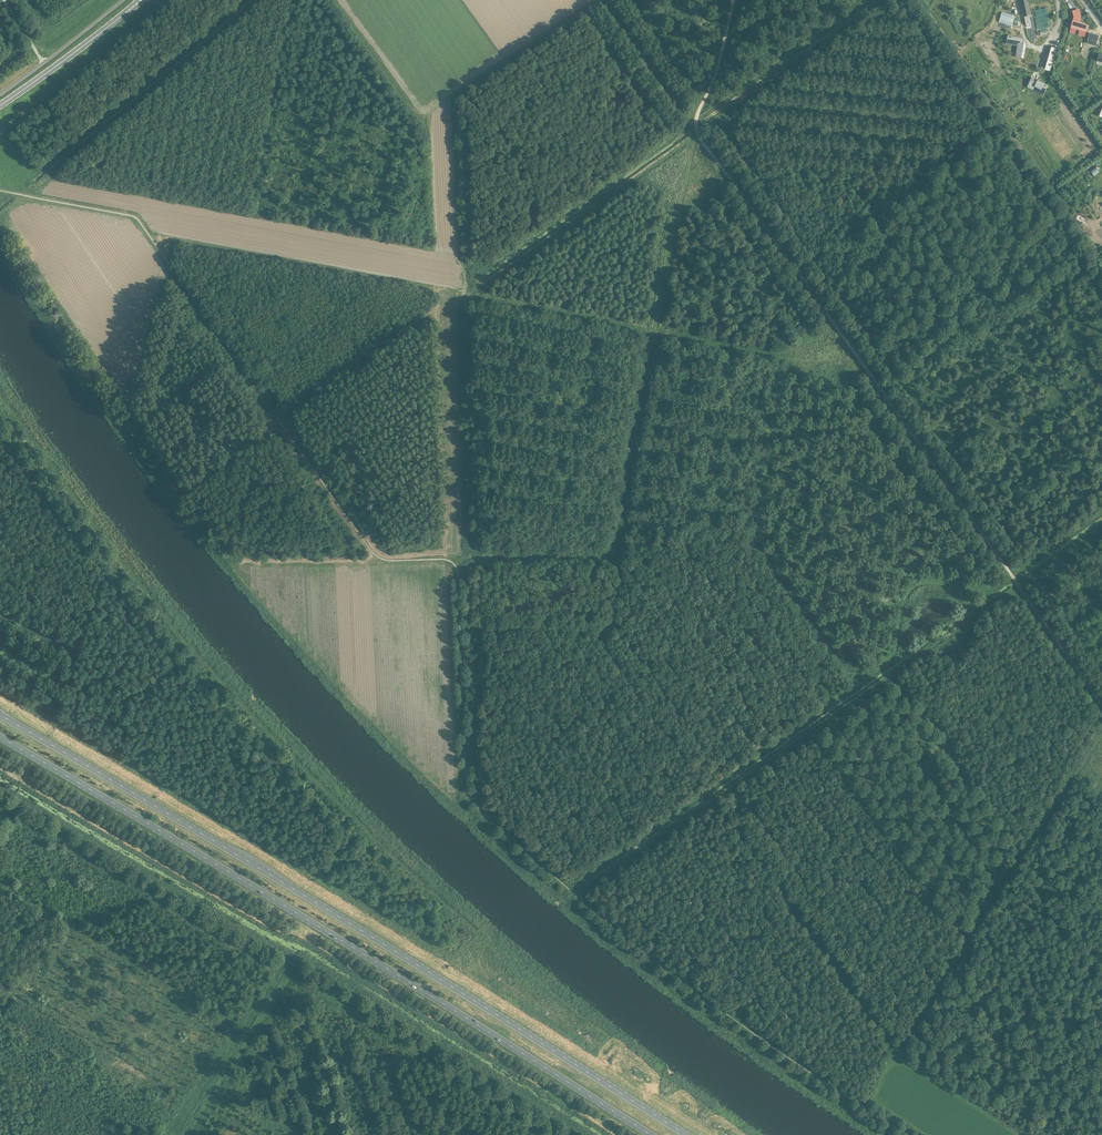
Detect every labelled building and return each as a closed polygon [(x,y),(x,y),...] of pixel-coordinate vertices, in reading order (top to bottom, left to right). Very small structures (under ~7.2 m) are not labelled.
[(1024,24),(1032,22),(1027,0),(1019,0),(1024,24)] [(1075,15),(1071,28),(1086,32),(1088,25),(1079,23),(1081,16),(1079,9),(1074,11),(1075,15)] [(1010,29),(1013,17),(1000,13),(997,25),(1010,29)] [(1090,34),(1087,43),(1094,45),(1095,42),(1097,43),(1099,36),(1090,34)] [(1008,36),(1006,42),(1016,44),(1019,47),(1017,57),(1023,58),(1026,45),(1021,38),(1008,36)] [(1049,47),(1042,69),(1050,71),(1057,49),(1049,47)] [(1032,79),(1029,86),(1034,88),(1033,90),(1043,95),(1048,86),(1038,80),(1037,82),(1032,79)]
